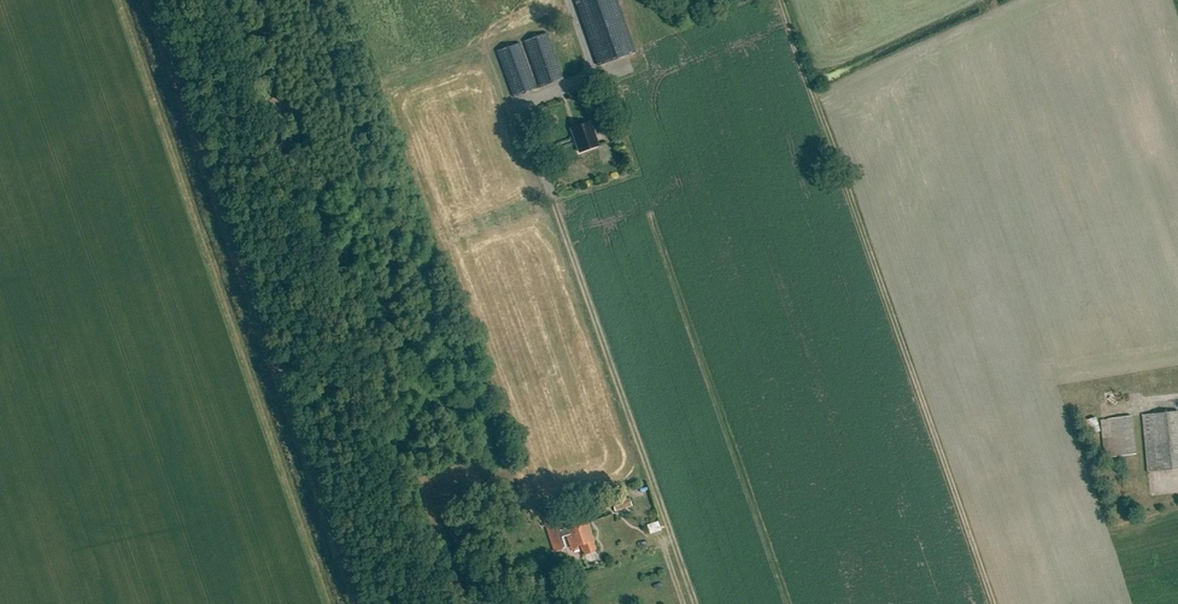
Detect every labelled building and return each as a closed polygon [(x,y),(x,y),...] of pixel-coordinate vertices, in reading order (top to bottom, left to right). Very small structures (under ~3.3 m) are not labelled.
[(596,66),(635,52),(617,0),(573,0),(596,66)] [(546,33),(523,42),(540,88),(563,80),(546,33)] [(497,50),(514,97),(537,89),(520,41),(497,50)] [(570,129),(578,153),(599,146),(590,121),(570,129)] [(1154,413),(1142,414),(1147,471),(1177,468),(1177,410),(1154,413)] [(1133,416),(1101,419),(1105,457),(1136,453),(1133,416)] [(612,503),(615,512),(632,507),(629,498),(612,503)] [(571,549),(581,546),(584,555),(596,551),(592,542),(594,541),(588,522),(586,523),(584,517),(579,519),(581,524),(564,530),(565,531),(560,533),(555,519),(545,523),(543,519),(555,553),(566,549),(562,538),(567,536),(571,549)] [(652,533),(664,529),(661,520),(649,524),(652,533)]
